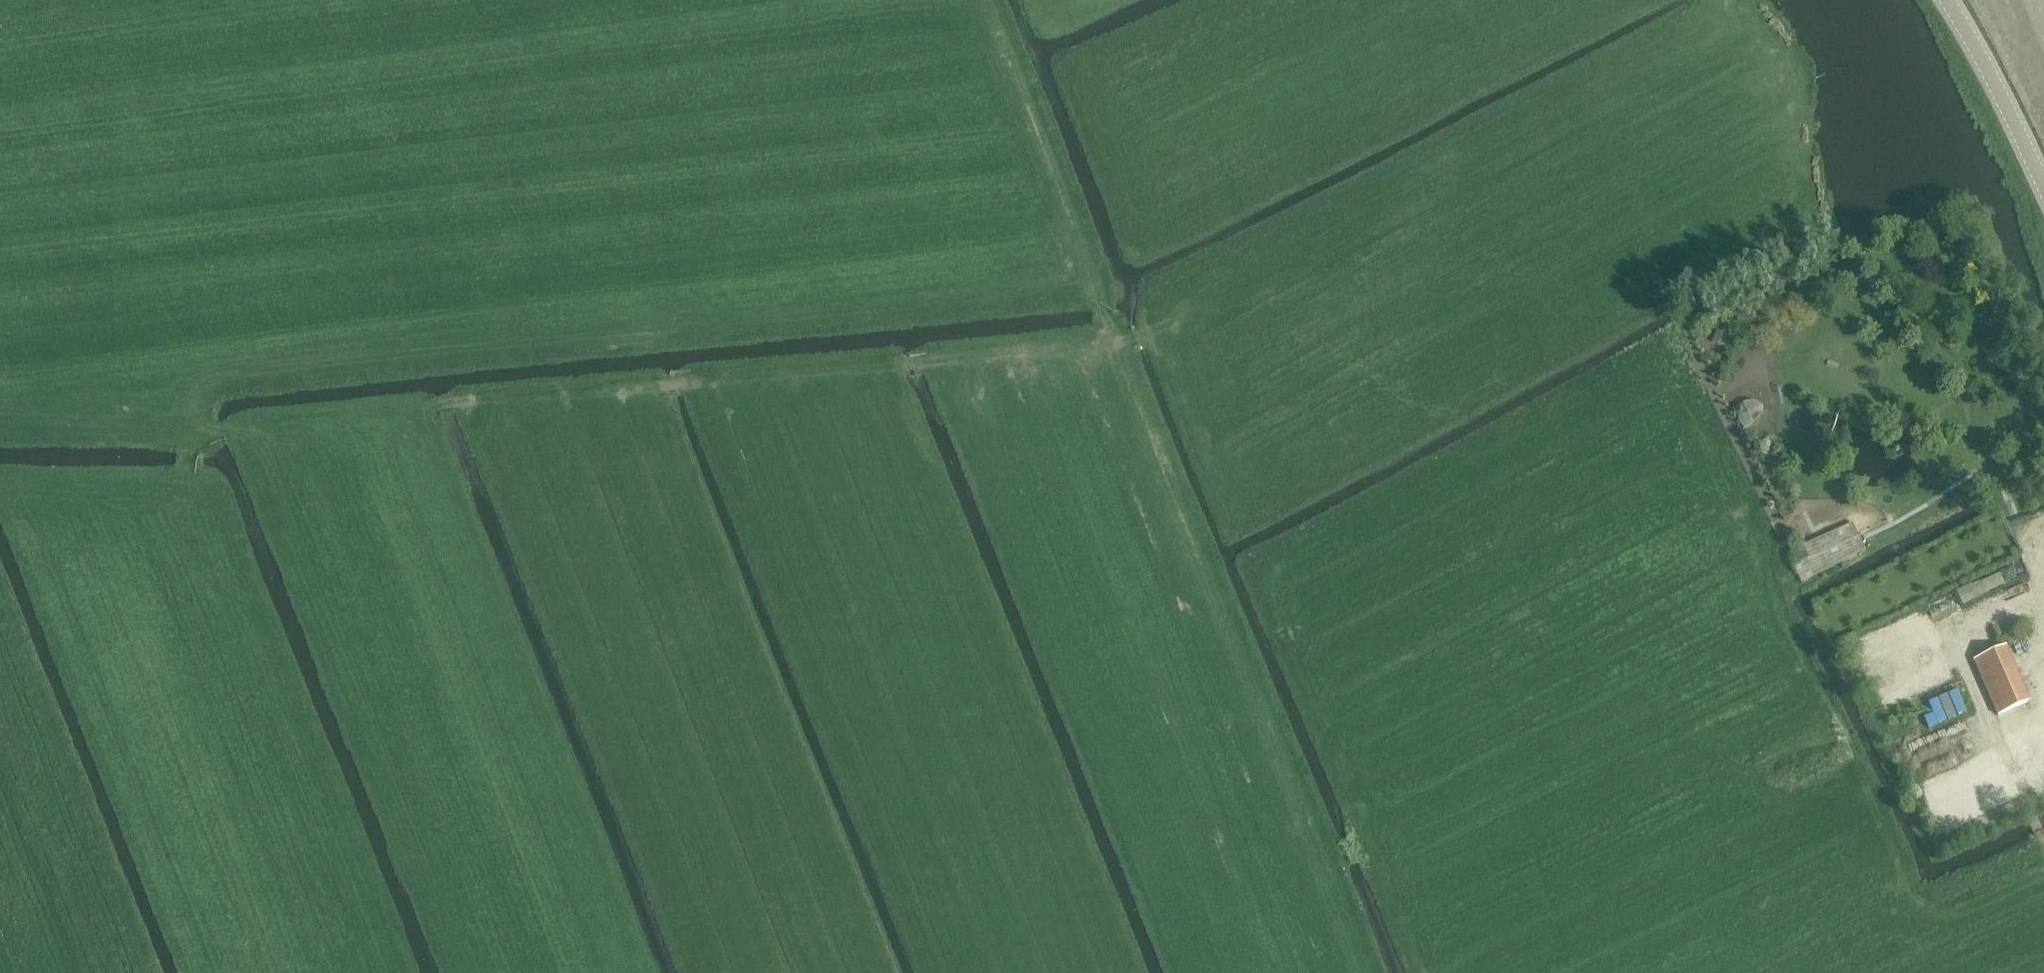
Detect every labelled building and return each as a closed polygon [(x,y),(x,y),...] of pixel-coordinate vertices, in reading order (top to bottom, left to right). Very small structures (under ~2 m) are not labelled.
[(1805,547),(1791,555),(1797,565),(1811,558),(1805,547)] [(2033,700),(2011,645),(1980,657),(2002,712),(2033,700)]
